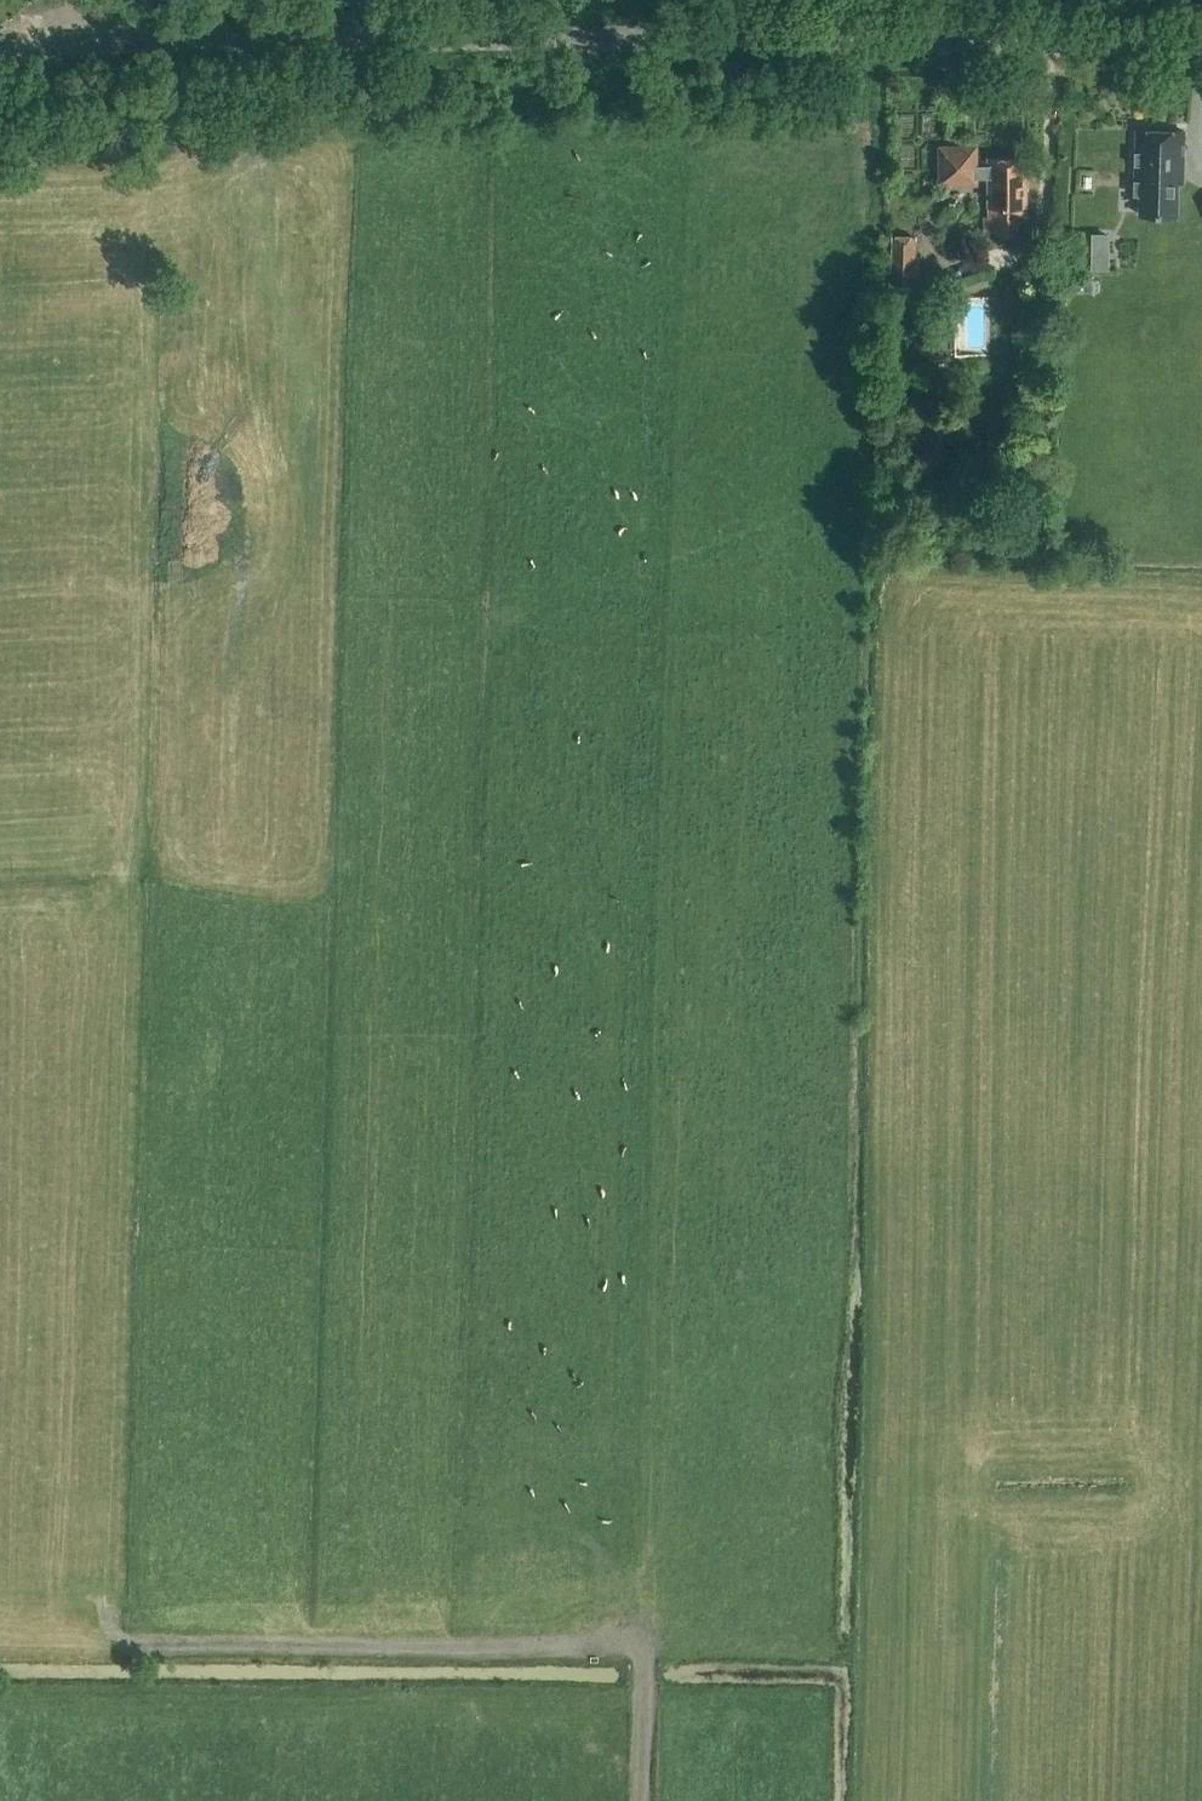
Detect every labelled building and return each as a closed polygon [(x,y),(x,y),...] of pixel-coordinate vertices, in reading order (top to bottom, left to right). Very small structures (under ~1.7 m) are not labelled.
[(1137,132),(1136,181),(1140,181),(1139,214),(1177,215),(1178,182),(1182,182),(1183,133),(1137,132)] [(989,179),(989,218),(985,218),(985,233),(997,233),(998,235),(1018,235),(1018,222),(1026,222),(1026,159),(989,159),(989,166),(974,166),(974,150),(942,150),(942,182),(974,182),(974,179),(989,179)] [(1092,236),(1092,253),(1108,253),(1109,237),(1092,236)] [(914,260),(914,237),(892,237),(891,284),(918,284),(918,261),(914,260)]
